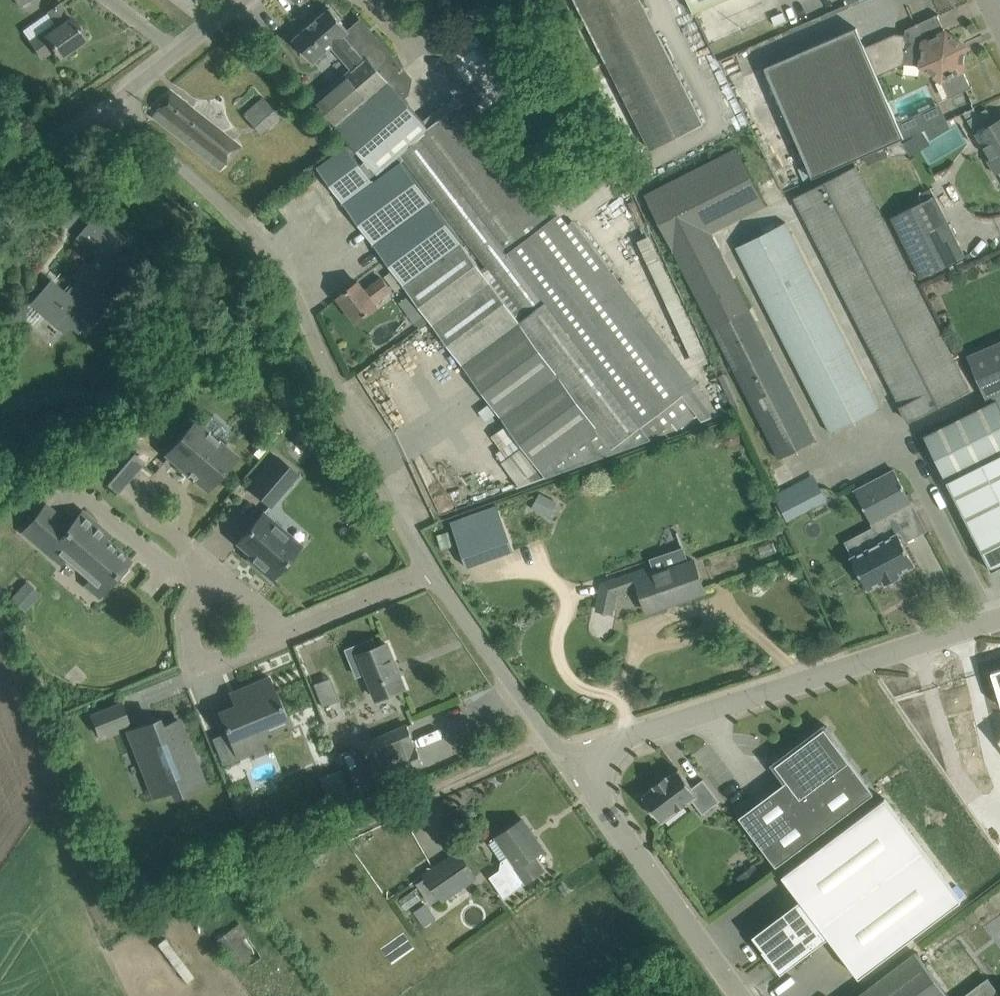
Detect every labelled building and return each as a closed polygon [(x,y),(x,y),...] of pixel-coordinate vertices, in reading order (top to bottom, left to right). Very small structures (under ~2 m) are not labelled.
[(642,0),(577,0),(652,150),(704,124),(642,0)] [(694,12),(722,0),(689,0),(694,12)] [(28,40),(41,58),(55,49),(61,56),(86,38),(61,3),(49,11),(55,21),(28,40)] [(314,27),(297,42),(314,62),(333,46),(353,68),(366,57),(346,34),(350,30),(331,7),(316,20),(319,24),(315,28),(314,27)] [(866,47),(878,75),(903,64),(904,64),(905,64),(922,65),(944,80),(950,96),(949,96),(950,97),(973,86),(973,85),(972,86),(964,70),(967,45),(947,31),(939,15),(940,14),(939,13),(916,24),(918,29),(912,32),(911,35),(896,34),(866,47)] [(353,68),(316,100),(379,173),(405,151),(409,157),(403,163),(431,202),(374,244),(462,363),(547,477),(654,439),(673,424),(678,431),(699,415),(704,420),(721,413),(698,386),(573,221),(570,223),(561,212),(552,219),(537,200),(462,104),(430,129),(404,95),(410,91),(412,78),(362,20),(350,30),(346,34),(366,57),(353,68)] [(878,75),(866,47),(858,27),(766,67),(814,177),(906,138),(878,75)] [(553,183),(574,208),(633,161),(629,155),(634,152),(590,64),(577,70),(609,138),(553,183)] [(152,116),(220,170),(239,146),(171,92),(152,116)] [(250,107),(243,114),(260,133),(267,127),(250,107)] [(976,107),(964,111),(971,129),(982,125),(976,107)] [(977,133),(992,158),(989,160),(997,174),(999,172),(999,118),(977,133)] [(930,141),(923,131),(903,142),(910,153),(930,141)] [(350,145),(318,168),(357,221),(374,244),(431,202),(403,163),(378,182),(350,145)] [(713,327),(780,458),(817,439),(750,308),(713,232),(767,205),(737,147),(646,193),(713,327)] [(795,196),(910,421),(971,390),(856,165),(795,196)] [(966,256),(936,195),(892,217),(922,278),(966,256)] [(92,323),(99,315),(112,300),(101,291),(109,282),(106,280),(126,257),(116,249),(126,238),(98,214),(78,237),(98,254),(88,264),(86,262),(74,276),(78,280),(66,293),(51,280),(35,299),(44,306),(40,310),(61,328),(65,324),(76,333),(87,319),(92,323)] [(738,246),(832,432),(881,407),(787,221),(738,246)] [(339,297),(358,321),(380,305),(379,302),(393,291),(383,279),(368,290),(361,280),(339,297)] [(427,317),(410,294),(399,302),(416,325),(417,324),(425,318),(427,317)] [(988,400),(999,394),(999,342),(968,356),(988,400)] [(993,570),(999,567),(999,406),(997,399),(925,435),(993,570)] [(167,453),(207,489),(236,455),(195,420),(167,453)] [(97,473),(118,491),(144,461),(123,442),(97,473)] [(250,488),(270,506),(298,474),(279,456),(250,488)] [(913,504),(895,470),(856,490),(874,524),(913,504)] [(794,483),(774,494),(787,520),(807,510),(794,483)] [(67,557),(105,590),(131,560),(105,538),(109,533),(82,510),(70,525),(46,504),(23,531),(62,564),(67,557)] [(452,521),(468,567),(516,550),(500,504),(452,521)] [(263,512),(237,542),(251,554),(248,557),(273,578),(301,545),(263,512)] [(854,557),(858,564),(855,566),(862,580),(865,578),(870,587),(886,579),(887,581),(902,574),(900,571),(914,564),(899,534),(854,557)] [(649,611),(706,592),(694,559),(656,572),(654,565),(604,583),(598,609),(613,612),(617,592),(640,584),(649,611)] [(25,580),(8,597),(22,610),(39,594),(25,580)] [(348,649),(358,675),(367,671),(378,698),(406,687),(388,643),(377,648),(373,639),(348,649)] [(263,744),(253,721),(283,709),(270,677),(230,693),(235,705),(219,711),(237,755),(263,744)] [(122,700),(90,713),(100,736),(132,723),(122,700)] [(174,788),(173,787),(182,783),(186,792),(205,784),(179,718),(160,726),(160,727),(151,731),(148,722),(129,729),(155,795),(174,788)] [(408,725),(364,743),(379,782),(424,764),(427,762),(412,723),(408,725)] [(740,816),(777,866),(875,793),(827,728),(829,726),(828,725),(774,766),(774,767),(777,765),(788,781),(740,816)] [(704,813),(721,800),(704,778),(693,787),(680,768),(643,796),(648,802),(645,804),(654,815),(657,813),(663,822),(693,799),(704,813)] [(752,937),(781,973),(828,933),(861,973),(964,896),(888,793),(783,874),(802,899),(752,937)] [(510,855),(502,861),(501,869),(491,877),(505,897),(546,870),(536,855),(545,848),(524,819),(498,837),(510,855)] [(426,873),(444,899),(477,877),(459,850),(426,873)] [(215,934),(236,970),(260,956),(240,921),(215,934)] [(916,951),(857,995),(950,995),(916,951)] [(988,978),(965,995),(999,995),(999,994),(988,978)]
